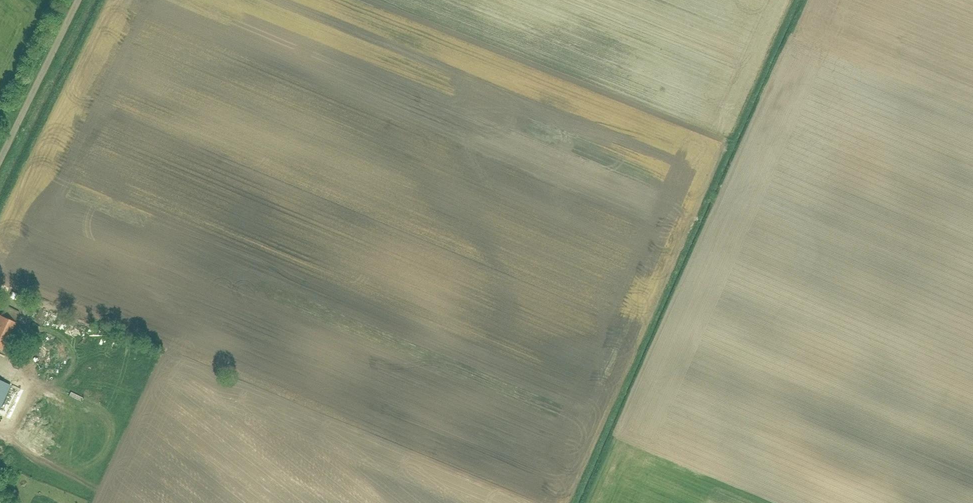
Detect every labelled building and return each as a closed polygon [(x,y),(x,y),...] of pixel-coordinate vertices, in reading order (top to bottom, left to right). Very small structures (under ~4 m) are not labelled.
[(11,326),(0,321),(0,348),(11,326)] [(33,345),(29,354),(43,360),(47,351),(33,345)] [(0,384),(0,419),(14,390),(0,384)] [(56,399),(53,406),(64,411),(67,405),(56,399)]
